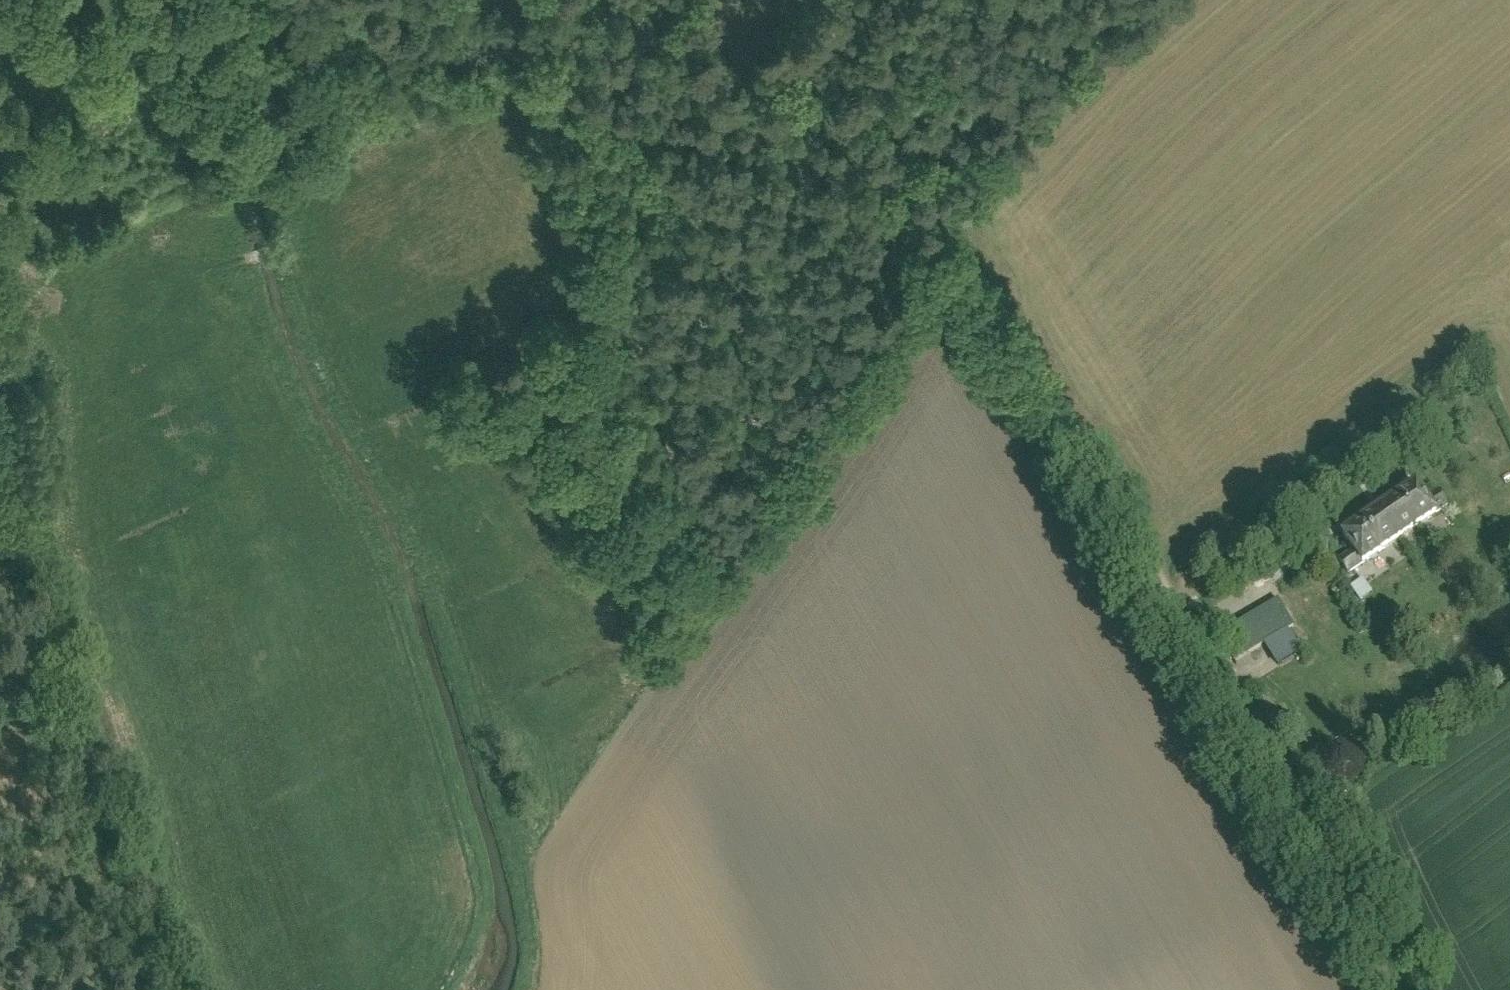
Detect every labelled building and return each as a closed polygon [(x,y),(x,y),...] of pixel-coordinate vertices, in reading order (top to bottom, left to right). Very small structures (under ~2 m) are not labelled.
[(1354,553),(1339,563),(1348,577),(1450,510),(1440,495),(1426,504),(1416,489),(1343,536),(1354,553)] [(1272,618),(1240,638),(1260,669),(1292,649),(1272,618)]
